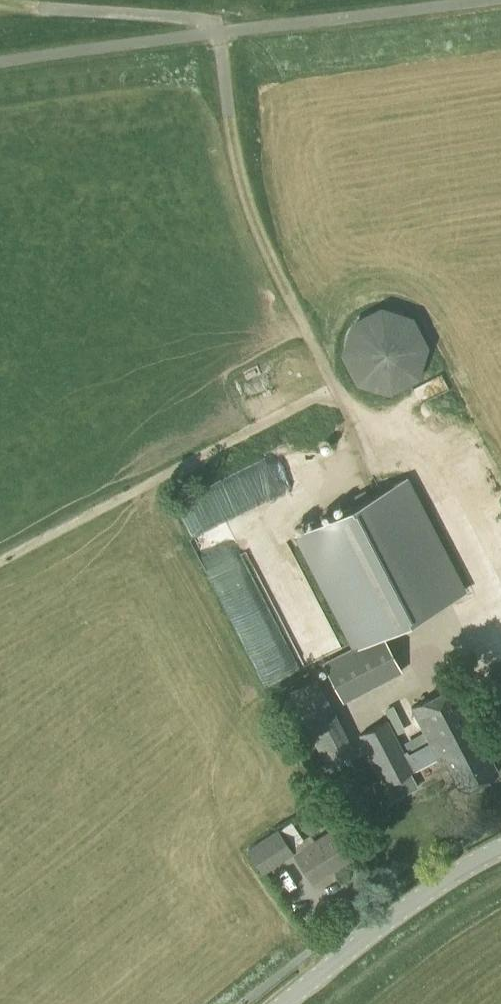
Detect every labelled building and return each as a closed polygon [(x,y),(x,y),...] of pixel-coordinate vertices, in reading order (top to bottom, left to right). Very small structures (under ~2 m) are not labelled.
[(376,389),(394,389),(414,380),(429,351),(415,313),(382,302),(352,318),(338,348),(353,378),(376,389)] [(416,380),(422,395),(451,383),(445,368),(416,380)] [(232,471),(248,505),(282,488),(265,455),(232,471)] [(179,498),(195,529),(243,504),(227,473),(179,498)] [(342,703),(401,672),(382,635),(466,592),(407,477),(292,536),(351,649),(322,664),(342,703)] [(291,545),(262,558),(273,580),(301,567),(291,545)] [(498,772),(478,734),(482,732),(458,685),(411,709),(430,744),(409,755),(407,751),(403,753),(386,722),(360,735),(386,785),(442,756),(460,792),(464,790),(468,791),(474,788),(475,784),(498,772)] [(410,773),(388,784),(396,799),(418,787),(410,773)] [(296,816),(286,821),(297,841),(306,836),(296,816)] [(312,882),(350,857),(333,830),(295,856),(312,882)] [(256,843),(247,849),(256,864),(261,872),(290,853),(276,831),(274,831),(256,843)]
